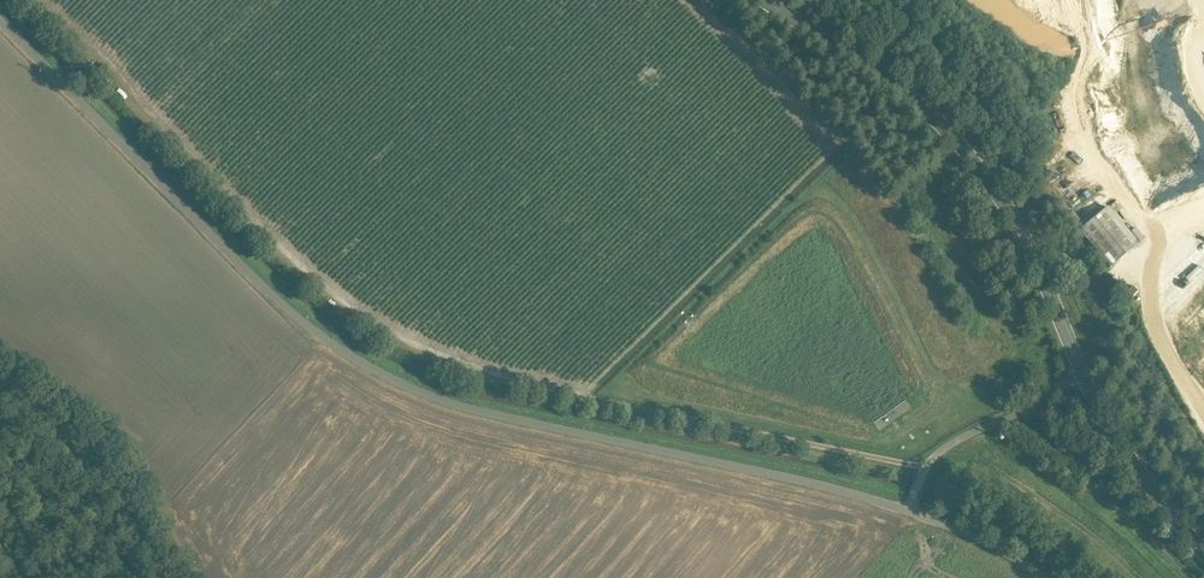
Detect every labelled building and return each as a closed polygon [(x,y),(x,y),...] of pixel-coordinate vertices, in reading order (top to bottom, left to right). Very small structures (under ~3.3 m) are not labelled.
[(1106,211),(1078,234),(1109,271),(1137,248),(1106,211)] [(1080,225),(1071,215),(1066,218),(1075,229),(1080,225)] [(1135,289),(1128,297),(1133,301),(1140,294),(1135,289)]
